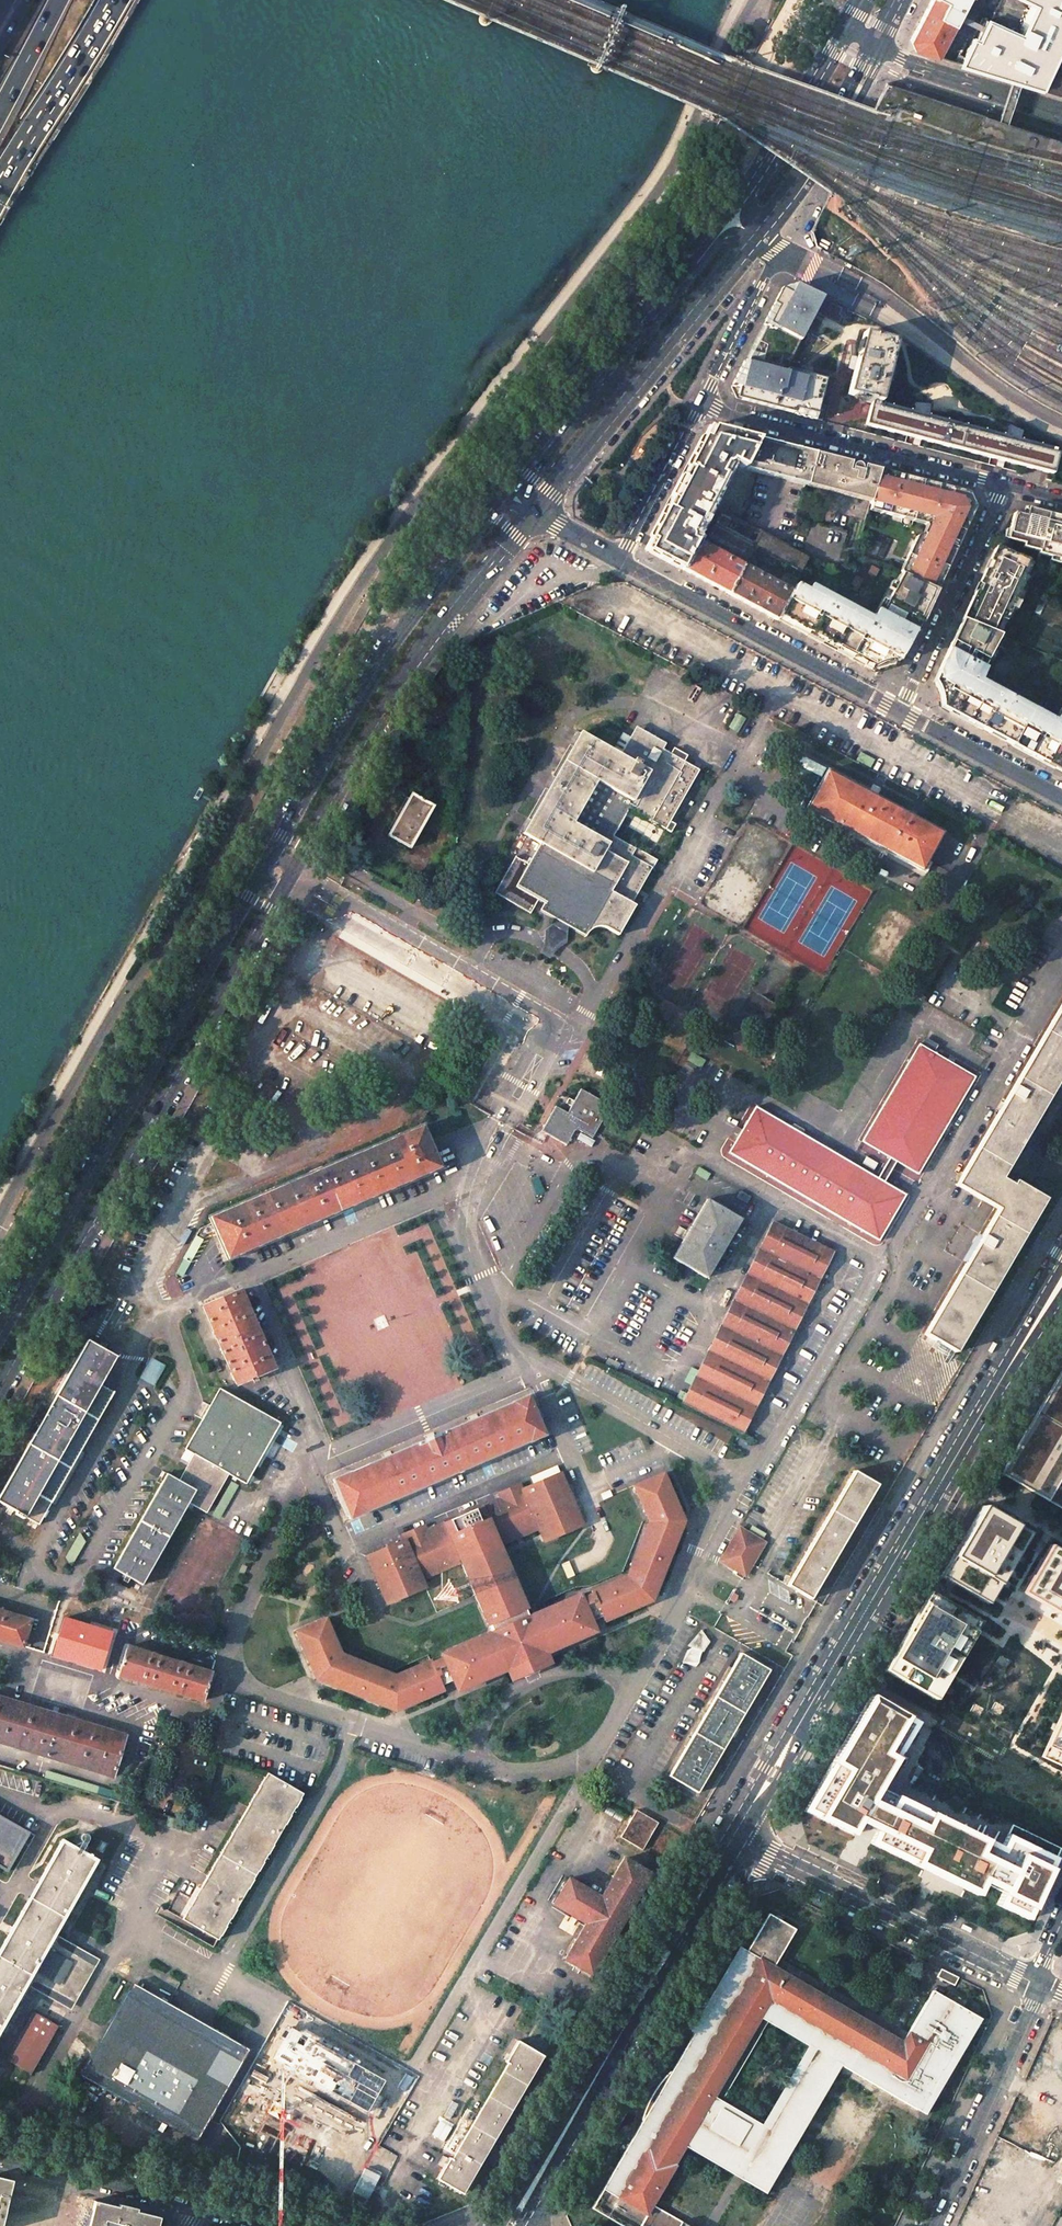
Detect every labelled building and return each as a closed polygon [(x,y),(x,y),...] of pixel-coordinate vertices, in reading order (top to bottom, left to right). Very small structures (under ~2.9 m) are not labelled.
[(910,40),(915,50),(938,57),(958,18),(960,14),(967,0),(931,0),(910,40)] [(988,20),(985,19),(983,25),(981,29),(976,39),(973,38),(964,57),(958,54),(955,62),(1012,79),(1021,82),(1043,89),(1057,58),(1061,47),(1061,0),(999,0),(988,20)] [(970,19),(960,14),(958,18),(968,23),(981,29),(983,25),(973,21),(970,19)] [(1057,58),(1043,89),(1061,94),(1061,60),(1057,58)] [(999,120),(1008,123),(1017,96),(1021,82),(1012,79),(1008,93),(999,120)] [(823,239),(814,240),(816,247),(822,250),(829,253),(834,245),(823,239)] [(776,329),(800,342),(816,312),(839,323),(841,316),(839,314),(841,308),(794,284),(781,289),(762,325),(774,331),(776,329)] [(774,331),(762,325),(744,358),(780,367),(782,357),(790,361),(800,342),(776,329),(774,331)] [(863,333),(847,394),(863,398),(867,399),(866,402),(871,403),(865,425),(898,433),(987,457),(1053,473),(1058,453),(1051,452),(1051,448),(1018,440),(1020,433),(1007,427),(1004,436),(927,416),(927,406),(913,405),(913,412),(880,404),(896,341),(863,333)] [(826,380),(780,367),(744,358),(730,387),(736,398),(815,420),(826,380)] [(709,426),(687,468),(719,484),(729,466),(728,464),(729,463),(731,462),(743,469),(759,439),(760,438),(729,431),(709,426)] [(785,446),(759,439),(743,469),(755,473),(806,487),(815,453),(785,446)] [(852,463),(815,453),(806,487),(869,503),(879,470),(852,463)] [(687,468),(666,508),(699,525),(719,484),(687,468)] [(901,476),(879,470),(869,503),(868,508),(920,521),(924,530),(922,534),(917,537),(901,573),(937,590),(974,508),(968,493),(946,487),(901,476)] [(755,473),(746,506),(739,520),(761,532),(790,547),(797,519),(806,487),(755,473)] [(695,533),(699,525),(666,508),(644,549),(681,569),(695,542),(691,540),(691,536),(693,535),(696,534),(695,533)] [(1028,508),(1026,516),(1020,515),(1013,513),(1007,538),(1024,543),(1023,546),(1039,550),(1038,553),(1061,560),(1061,517),(1028,508)] [(702,545),(695,542),(681,569),(728,594),(761,532),(739,520),(721,510),(702,545)] [(847,532),(797,519),(790,547),(809,556),(838,569),(847,532)] [(761,555),(799,576),(809,556),(790,547),(761,532),(728,594),(777,620),(778,617),(791,593),(753,573),(756,566),(755,566),(761,555)] [(962,619),(994,632),(1000,618),(1005,621),(1015,600),(1025,578),(1020,576),(1027,561),(1002,549),(996,546),(994,551),(962,619)] [(793,587),(791,593),(778,617),(877,671),(892,667),(899,654),(902,656),(914,631),(917,633),(937,590),(901,573),(883,611),(878,608),(870,625),(793,587)] [(962,619),(939,669),(942,670),(938,678),(935,701),(947,708),(963,717),(962,719),(969,723),(970,721),(974,720),(978,722),(976,726),(984,731),(987,726),(997,732),(1007,737),(1006,739),(1035,755),(1056,766),(1057,764),(1061,767),(1061,703),(1056,713),(1051,723),(989,689),(988,692),(975,685),(999,634),(994,632),(962,619)] [(612,750),(580,732),(523,833),(539,842),(528,863),(515,856),(494,893),(530,913),(537,900),(542,903),(539,910),(556,920),(544,930),(544,939),(543,944),(542,948),(540,952),(550,958),(553,954),(557,949),(561,945),(566,942),(568,927),(584,937),(585,935),(587,933),(589,931),(592,928),(595,927),(597,926),(601,926),(604,927),(608,929),(613,931),(618,935),(635,905),(631,902),(655,859),(613,835),(628,808),(665,829),(698,769),(662,749),(665,743),(635,726),(630,736),(623,732),(612,750)] [(819,771),(799,811),(917,870),(937,830),(819,771)] [(411,795),(388,836),(410,848),(433,807),(411,795)] [(917,1335),(948,1353),(1038,1200),(1007,1182),(1004,1186),(993,1179),(1061,1062),(1061,991),(948,1186),(990,1211),(917,1335)] [(917,1043),(932,1052),(936,1045),(921,1036),(917,1043)] [(877,1178),(755,1107),(728,1153),(879,1240),(905,1195),(883,1182),(895,1162),(916,1175),(972,1077),(917,1045),(860,1142),(888,1159),(877,1178)] [(567,1113),(556,1106),(541,1131),(566,1145),(576,1129),(593,1138),(611,1106),(581,1089),(567,1113)] [(423,1125),(209,1217),(227,1261),(441,1168),(423,1125)] [(707,1200),(672,1258),(706,1278),(740,1219),(707,1200)] [(832,1251),(773,1222),(682,1403),(743,1432),(832,1251)] [(240,1290),(202,1306),(236,1385),(275,1369),(240,1290)] [(30,1428),(36,1431),(0,1494),(0,1502),(16,1512),(15,1514),(24,1519),(25,1517),(39,1525),(115,1391),(101,1384),(116,1357),(88,1340),(49,1409),(43,1406),(30,1428)] [(139,1378),(152,1386),(164,1366),(150,1358),(139,1378)] [(1002,1469),(1048,1497),(1058,1480),(1061,1473),(1061,1366),(1002,1469)] [(167,1474),(113,1569),(143,1586),(189,1503),(207,1513),(228,1474),(246,1484),(280,1423),(219,1389),(185,1449),(186,1450),(181,1459),(188,1463),(179,1480),(167,1474)] [(528,1396),(332,1479),(350,1519),(545,1435),(528,1396)] [(854,1471),(787,1585),(810,1599),(877,1485),(854,1471)] [(326,1618),(296,1631),(316,1679),(396,1711),(444,1690),(442,1685),(453,1680),(458,1690),(508,1669),(505,1664),(510,1662),(512,1668),(520,1665),(522,1670),(537,1664),(535,1658),(542,1655),(541,1654),(545,1653),(596,1631),(591,1621),(603,1616),(605,1621),(653,1600),(684,1521),(664,1473),(634,1485),(649,1521),(627,1576),(591,1591),(592,1593),(582,1598),(580,1594),(529,1616),(527,1612),(526,1608),(527,1608),(500,1545),(539,1528),(545,1542),(583,1525),(561,1472),(522,1489),(520,1484),(498,1493),(501,1498),(483,1505),(444,1523),(426,1530),(424,1525),(403,1534),(405,1539),(366,1556),(387,1604),(426,1588),(422,1579),(461,1563),(488,1625),(490,1624),(491,1628),(493,1632),(442,1654),(444,1657),(432,1662),(431,1660),(396,1675),(342,1654),(326,1618)] [(1048,1497),(1061,1505),(1061,1483),(1058,1480),(1048,1497)] [(1031,1526),(985,1498),(942,1569),(989,1596),(1031,1526)] [(738,1528),(718,1561),(745,1578),(765,1543),(738,1528)] [(1053,1535),(1025,1578),(1061,1602),(1061,1541),(1053,1535)] [(971,1618),(929,1593),(880,1672),(922,1698),(971,1618)] [(23,1646),(31,1620),(0,1610),(0,1639),(23,1646)] [(100,1669),(110,1631),(61,1620),(57,1637),(56,1637),(51,1657),(100,1669)] [(692,1633),(684,1663),(697,1667),(705,1636),(692,1633)] [(127,1646),(118,1675),(203,1701),(211,1672),(127,1646)] [(742,1651),(668,1776),(697,1793),(769,1670),(751,1659),(753,1657),(742,1651)] [(864,1695),(860,1693),(826,1757),(827,1758),(843,1766),(818,1812),(839,1823),(847,1808),(879,1825),(921,1846),(913,1861),(963,1886),(969,1875),(995,1889),(1030,1906),(1054,1857),(1015,1838),(1001,1866),(972,1852),(979,1839),(920,1809),(913,1822),(878,1804),(867,1799),(890,1755),(883,1751),(902,1715),(864,1695)] [(1028,1757),(1061,1775),(1061,1695),(1028,1757)] [(113,1777),(126,1735),(0,1697),(0,1743),(113,1777)] [(1012,1745),(1020,1731),(965,1701),(957,1715),(1012,1745)] [(909,1718),(902,1715),(883,1751),(890,1755),(909,1718)] [(802,1804),(818,1812),(843,1766),(827,1758),(826,1757),(819,1770),(801,1803),(802,1804)] [(264,1775),(179,1922),(216,1943),(302,1797),(264,1775)] [(913,1822),(920,1809),(885,1791),(878,1804),(913,1822)] [(638,1809),(621,1837),(643,1851),(660,1822),(638,1809)] [(7,1872),(29,1832),(0,1816),(0,1868),(7,1872)] [(872,1839),(913,1861),(921,1846),(879,1825),(872,1839)] [(994,1846),(979,1839),(972,1852),(1001,1866),(1015,1838),(1001,1831),(994,1846)] [(0,1933),(0,2028),(23,1988),(29,1992),(32,1987),(65,2005),(87,1964),(49,1942),(50,1940),(46,1938),(88,1863),(73,1854),(75,1852),(68,1848),(66,1850),(52,1842),(0,1933)] [(569,1878),(554,1904),(586,1923),(565,1959),(592,1974),(651,1874),(624,1858),(602,1897),(569,1878)] [(1023,1920),(1030,1906),(995,1889),(988,1903),(1023,1920)] [(646,2105),(641,2120),(642,2121),(591,2208),(622,2225),(690,2225),(653,2205),(676,2165),(675,2164),(686,2146),(766,2193),(841,2065),(921,2111),(976,2015),(933,1991),(902,2042),(854,2013),(858,2006),(777,1960),(794,1930),(768,1915),(746,1951),(742,1949),(671,2071),(669,2071),(664,2077),(657,2086),(651,2095),(646,2105)] [(954,1986),(958,1977),(940,1969),(936,1977),(954,1986)] [(135,1993),(90,2072),(194,2131),(238,2051),(135,1993)] [(34,2012),(7,2060),(31,2074),(59,2026),(34,2012)] [(452,2159),(449,2157),(436,2178),(462,2193),(543,2055),(518,2040),(505,2061),(508,2063),(452,2159)] [(244,2167),(218,2161),(215,2174),(233,2179),(235,2173),(242,2174),(244,2167)] [(0,2177),(0,2223),(1,2223),(6,2207),(13,2180),(0,2177)] [(22,2182),(13,2180),(6,2207),(26,2213),(33,2185),(22,2182)] [(22,2225),(45,2225),(54,2190),(44,2188),(33,2185),(26,2213),(22,2225)] [(94,2200),(92,2210),(88,2225),(155,2225),(157,2217),(123,2208),(94,2200)] [(59,2201),(52,2225),(88,2225),(92,2210),(59,2201)]
